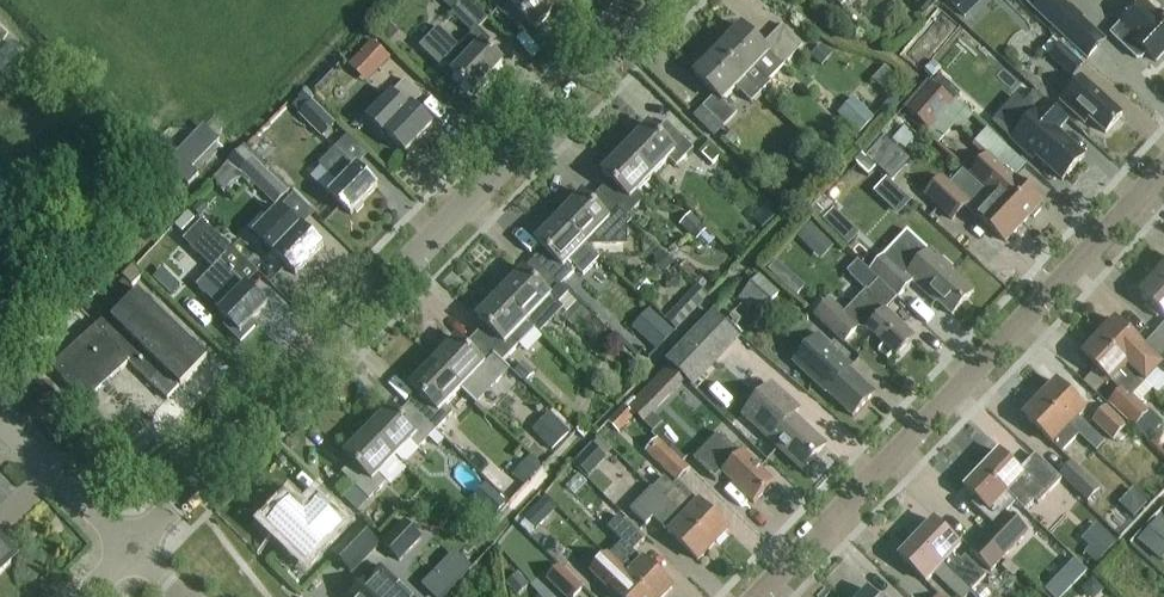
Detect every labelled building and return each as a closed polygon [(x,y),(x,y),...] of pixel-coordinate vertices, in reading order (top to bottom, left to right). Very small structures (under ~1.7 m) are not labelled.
[(419,48),(442,69),(445,66),(452,73),(451,75),(473,95),(502,64),(486,48),(490,43),(478,31),(488,21),(466,0),(451,16),(472,35),(460,48),(438,28),(419,48)] [(498,10),(518,29),(524,22),(534,31),(564,1),(563,0),(508,0),(498,10)] [(950,3),(965,19),(984,0),(954,0),(950,3)] [(1027,24),(1019,0),(991,0),(1003,33),(1027,24)] [(1088,62),(1107,42),(1084,20),(1085,19),(1070,5),(1069,6),(1062,0),(1025,0),(1023,2),(1088,62)] [(1157,15),(1156,16),(1141,2),(1109,37),(1134,60),(1142,51),(1155,64),(1163,54),(1163,22),(1157,15)] [(741,28),(717,52),(760,94),(769,84),(754,70),(767,56),(780,69),(801,47),(781,27),(761,48),(741,28)] [(1083,67),(1060,45),(1060,46),(1053,40),(1043,51),(1050,57),(1049,58),(1072,79),(1083,67)] [(366,85),(391,59),(372,41),(348,67),(366,85)] [(822,48),(811,60),(822,69),(832,58),(822,48)] [(714,96),(702,108),(693,118),(713,138),(735,115),(722,102),(735,89),(750,104),(760,94),(717,52),(694,77),(714,96)] [(903,109),(925,128),(941,110),(950,100),(928,81),(903,109)] [(421,99),(405,83),(368,121),(383,136),(385,134),(410,159),(422,146),(418,142),(432,128),(412,108),(421,99)] [(1105,135),(1122,116),(1095,92),(1091,95),(1077,83),(1059,103),(1083,125),(1088,120),(1105,135)] [(1015,115),(1026,125),(1011,141),(1032,161),(1035,158),(1062,182),(1084,158),(1058,134),(1068,123),(1046,103),(1035,93),(1015,115)] [(854,98),(837,115),(859,136),(875,119),(854,98)] [(336,125),(313,103),(299,117),(323,139),(336,125)] [(925,128),(921,132),(929,139),(935,145),(938,147),(957,125),(941,110),(925,128)] [(293,120),(285,128),(295,137),(302,130),(293,120)] [(655,134),(647,127),(624,151),(652,178),(668,162),(675,169),(693,150),(666,124),(655,134)] [(192,170),(220,141),(204,126),(176,155),(165,144),(155,154),(189,187),(199,176),(192,170)] [(882,137),(863,158),(887,179),(891,183),(910,163),(882,137)] [(225,169),(240,155),(229,142),(213,156),(225,169)] [(713,165),(720,157),(709,147),(702,155),(713,165)] [(350,216),(377,189),(356,169),(355,171),(335,151),(318,168),(339,188),(330,196),(350,216)] [(609,182),(599,193),(626,219),(627,218),(643,202),(636,194),(652,178),(624,151),(601,175),(609,182)] [(969,175),(985,190),(995,199),(1023,225),(1030,217),(1033,219),(1040,212),(1037,209),(1041,205),(1014,180),(1027,167),(1009,151),(996,165),(986,156),(969,175)] [(289,194),(248,155),(220,186),(230,195),(246,178),(254,184),(253,185),(276,208),(289,194)] [(995,199),(985,190),(983,192),(962,173),(949,186),(942,180),(925,197),(952,222),(967,205),(969,207),(980,217),(978,219),(1005,244),(1023,225),(995,199)] [(581,195),(558,219),(586,246),(587,245),(591,248),(628,247),(628,227),(632,223),(627,218),(626,219),(599,193),(589,203),(581,195)] [(296,277),(323,249),(302,229),(300,230),(279,210),(254,236),(296,277)] [(697,242),(707,230),(689,215),(679,226),(697,242)] [(558,219),(535,243),(542,251),(533,261),(561,287),(578,270),(583,275),(599,259),(558,219)] [(204,221),(184,241),(213,271),(221,279),(205,295),(222,312),(220,314),(228,322),(223,327),(227,330),(227,329),(241,342),(256,327),(257,327),(258,326),(252,321),(266,307),(266,308),(267,307),(246,287),(236,277),(248,265),(204,221)] [(812,253),(826,238),(811,224),(797,239),(812,253)] [(951,317),(973,294),(952,274),(954,272),(931,250),(905,276),(885,256),(870,271),(879,280),(878,282),(896,299),(911,283),(935,305),(936,303),(951,317)] [(663,254),(653,262),(664,274),(673,265),(663,254)] [(500,296),(535,330),(540,335),(563,311),(567,315),(563,319),(574,329),(589,315),(561,287),(533,261),(523,272),(500,296)] [(797,296),(805,287),(776,262),(768,272),(797,296)] [(896,299),(878,282),(876,283),(855,262),(845,272),(867,293),(848,311),(844,316),(829,303),(819,292),(806,307),(816,316),(843,342),(857,329),(852,323),(856,319),(866,330),(896,358),(912,341),(883,313),(896,299)] [(122,279),(133,289),(144,277),(133,267),(122,279)] [(1156,277),(1163,285),(1163,268),(1156,277)] [(761,275),(741,298),(761,316),(781,293),(761,275)] [(1139,295),(1148,303),(1144,308),(1156,319),(1161,315),(1163,318),(1163,285),(1156,277),(1139,295)] [(91,278),(79,291),(89,301),(102,288),(91,278)] [(170,296),(180,286),(173,280),(164,289),(170,296)] [(105,302),(115,312),(135,292),(124,282),(105,302)] [(673,313),(684,324),(705,302),(693,291),(673,313)] [(110,317),(98,328),(53,369),(86,405),(130,365),(168,401),(180,388),(181,389),(207,362),(138,296),(114,320),(110,317)] [(535,330),(500,296),(477,319),(484,327),(474,337),(502,364),(503,363),(535,330)] [(713,313),(666,362),(669,365),(687,382),(694,388),(740,339),(713,313)] [(660,319),(642,338),(657,352),(675,332),(660,319)] [(1096,333),(1101,337),(1098,339),(1136,376),(1145,384),(1161,367),(1163,370),(1163,350),(1155,360),(1144,350),(1115,322),(1111,326),(1107,322),(1096,333)] [(618,331),(601,345),(614,361),(631,348),(618,331)] [(874,394),(850,372),(854,367),(819,335),(792,364),(826,397),(828,395),(852,418),(874,394)] [(502,364),(474,337),(464,348),(456,340),(433,364),(461,391),(476,406),(511,371),(503,363),(502,364)] [(1091,338),(1081,349),(1085,353),(1082,357),(1096,370),(1092,374),(1105,386),(1106,387),(1110,383),(1111,384),(1119,392),(1108,404),(1135,430),(1151,413),(1145,407),(1157,395),(1145,384),(1136,376),(1098,339),(1096,342),(1091,338)] [(418,395),(408,406),(435,432),(452,415),(445,408),(461,391),(433,364),(410,388),(418,395)] [(672,397),(687,382),(669,365),(655,381),(672,397)] [(525,366),(515,375),(525,385),(535,376),(525,366)] [(1085,411),(1056,384),(1039,401),(1077,437),(1078,436),(1096,453),(1106,442),(1088,425),(1085,428),(1076,420),(1085,411)] [(825,447),(793,417),(798,411),(777,391),(759,411),(771,422),(760,433),(801,472),(825,447)] [(642,394),(627,410),(635,417),(643,424),(657,409),(642,394)] [(1077,437),(1039,401),(1023,418),(1051,445),(1052,444),(1061,453),(1077,437)] [(435,432),(408,406),(398,416),(390,409),(367,433),(395,460),(411,443),(418,450),(435,432)] [(627,410),(624,407),(608,423),(619,434),(635,417),(627,410)] [(1127,427),(1107,407),(1092,423),(1113,442),(1127,427)] [(533,432),(553,452),(574,431),(554,411),(533,432)] [(596,441),(605,429),(593,419),(584,431),(596,441)] [(367,433),(344,457),(351,464),(341,475),(369,502),(387,483),(379,476),(395,460),(367,433)] [(719,434),(693,461),(716,483),(723,475),(754,505),(774,483),(743,453),(741,456),(719,434)] [(640,491),(660,469),(628,439),(608,461),(640,491)] [(691,470),(662,444),(649,458),(677,485),(691,470)] [(998,454),(981,471),(1006,495),(1016,484),(1030,498),(1042,486),(1069,511),(1077,518),(1088,506),(1081,499),(1081,498),(1037,457),(1024,471),(1022,469),(1018,473),(998,454)] [(583,455),(575,464),(587,476),(596,467),(583,455)] [(537,472),(525,462),(512,476),(524,487),(537,472)] [(1060,476),(1088,503),(1100,490),(1072,463),(1060,476)] [(981,471),(964,490),(978,503),(974,507),(972,505),(971,506),(993,527),(982,538),(1004,559),(1028,534),(1013,519),(1011,521),(1005,515),(1015,504),(1006,495),(981,471)] [(564,477),(553,490),(565,500),(576,486),(564,477)] [(664,478),(653,490),(713,547),(728,531),(682,487),(678,491),(673,487),(664,478)] [(720,518),(728,509),(696,480),(687,489),(720,518)] [(653,490),(632,512),(647,527),(654,519),(698,562),(713,547),(653,490)] [(494,518),(507,504),(495,493),(482,507),(494,518)] [(274,508),(257,525),(283,550),(288,544),(298,553),(312,539),(322,549),(337,534),(342,528),(317,504),(305,517),(290,503),(279,514),(274,508)] [(607,529),(622,543),(608,557),(649,596),(665,596),(672,589),(643,561),(643,562),(633,553),(644,542),(618,517),(607,529)] [(1137,541),(1151,555),(1163,541),(1163,524),(1159,518),(1137,541)] [(943,532),(933,523),(916,540),(971,593),(985,578),(964,558),(960,563),(956,559),(955,561),(950,557),(959,548),(957,545),(961,541),(947,528),(943,532)] [(401,527),(381,548),(395,561),(415,540),(401,527)] [(359,528),(333,554),(354,574),(379,547),(359,528)] [(1097,565),(1117,543),(1104,531),(1084,553),(1097,565)] [(982,538),(968,553),(990,573),(1004,559),(982,538)] [(898,558),(925,584),(934,575),(957,596),(966,596),(970,592),(971,593),(916,540),(898,558)] [(592,574),(613,594),(615,593),(620,596),(649,596),(608,557),(592,574)] [(8,567),(0,558),(0,575),(8,567)] [(352,596),(410,596),(395,582),(403,574),(389,560),(352,596)] [(559,567),(546,581),(563,596),(577,596),(584,590),(559,567)] [(519,575),(506,585),(517,596),(529,587),(519,575)]
